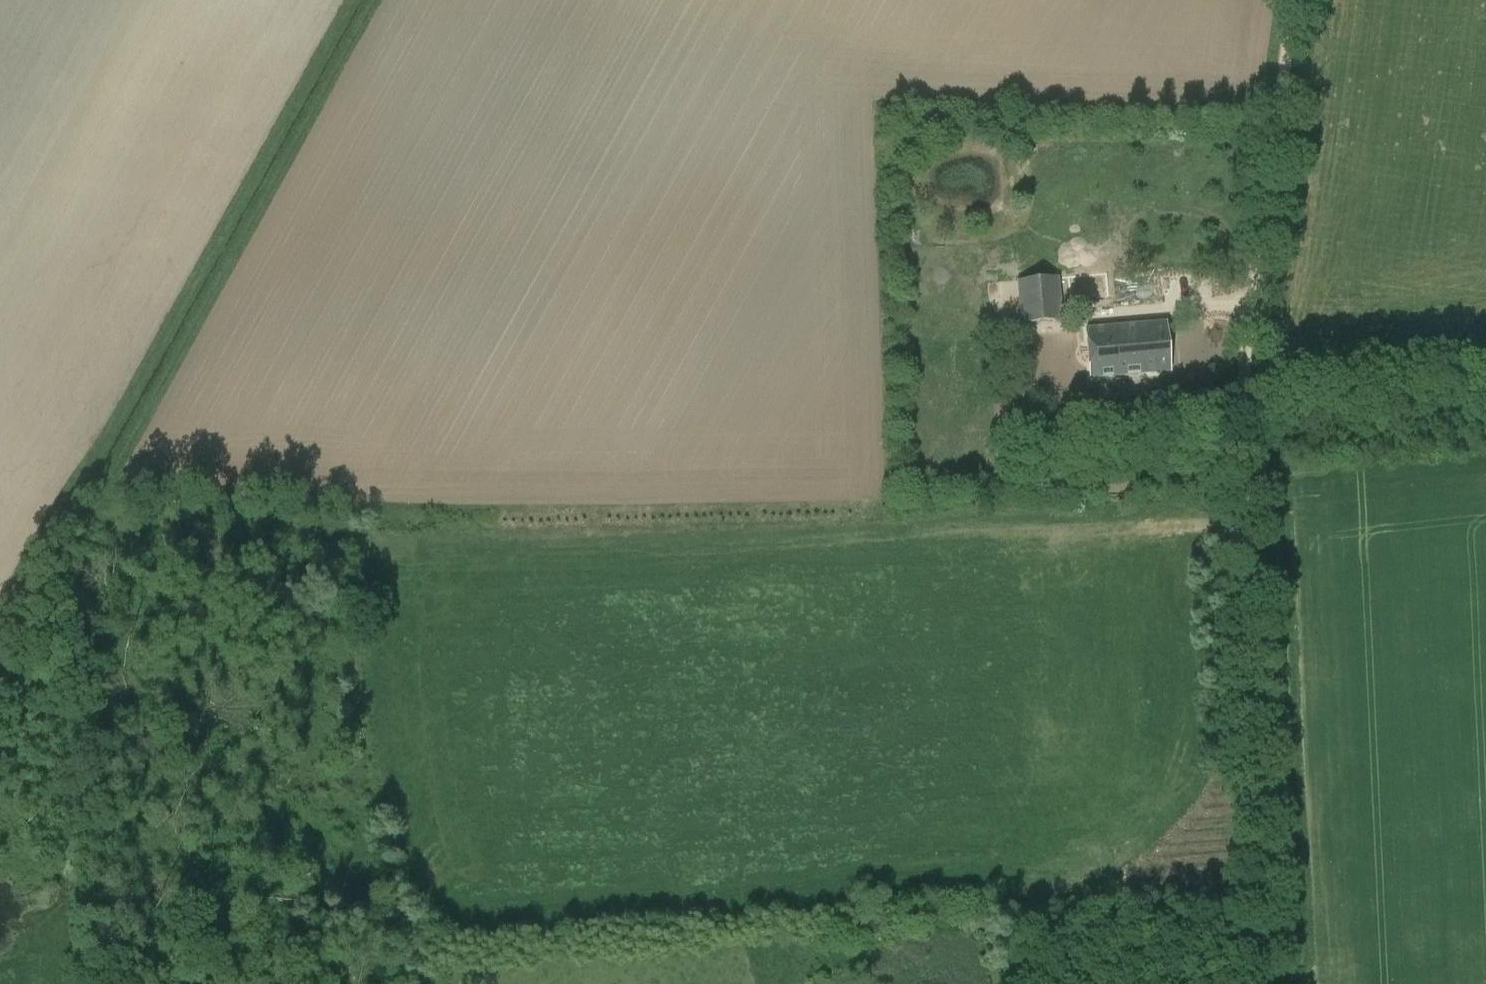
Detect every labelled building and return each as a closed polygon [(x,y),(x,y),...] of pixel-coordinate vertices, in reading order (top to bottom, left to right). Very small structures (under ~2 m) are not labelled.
[(1021,323),(1062,319),(1059,277),(1017,281),(1021,323)] [(1131,376),(1169,373),(1165,324),(1087,330),(1092,393),(1132,390),(1131,376)]
